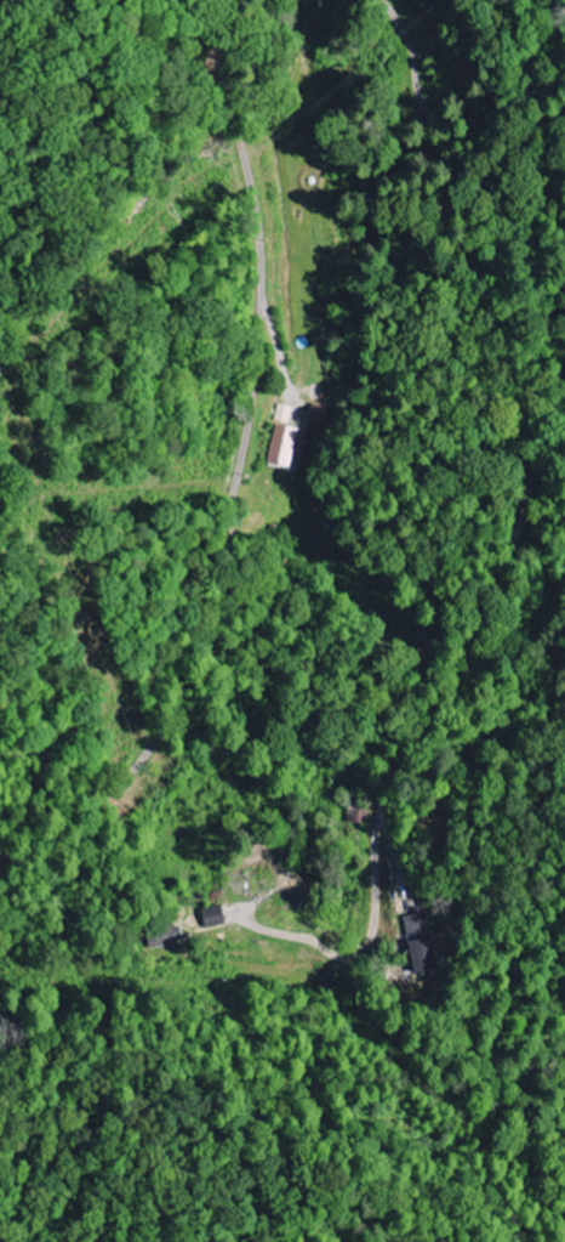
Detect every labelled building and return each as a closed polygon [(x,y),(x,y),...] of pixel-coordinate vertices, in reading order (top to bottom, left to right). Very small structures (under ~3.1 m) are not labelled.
[(292,469),(295,454),(303,456),(309,432),(278,424),(268,463),(292,469)] [(209,930),(228,925),(223,906),(204,911),(209,930)] [(416,971),(438,967),(432,937),(424,939),(420,918),(406,920),(416,971)]
